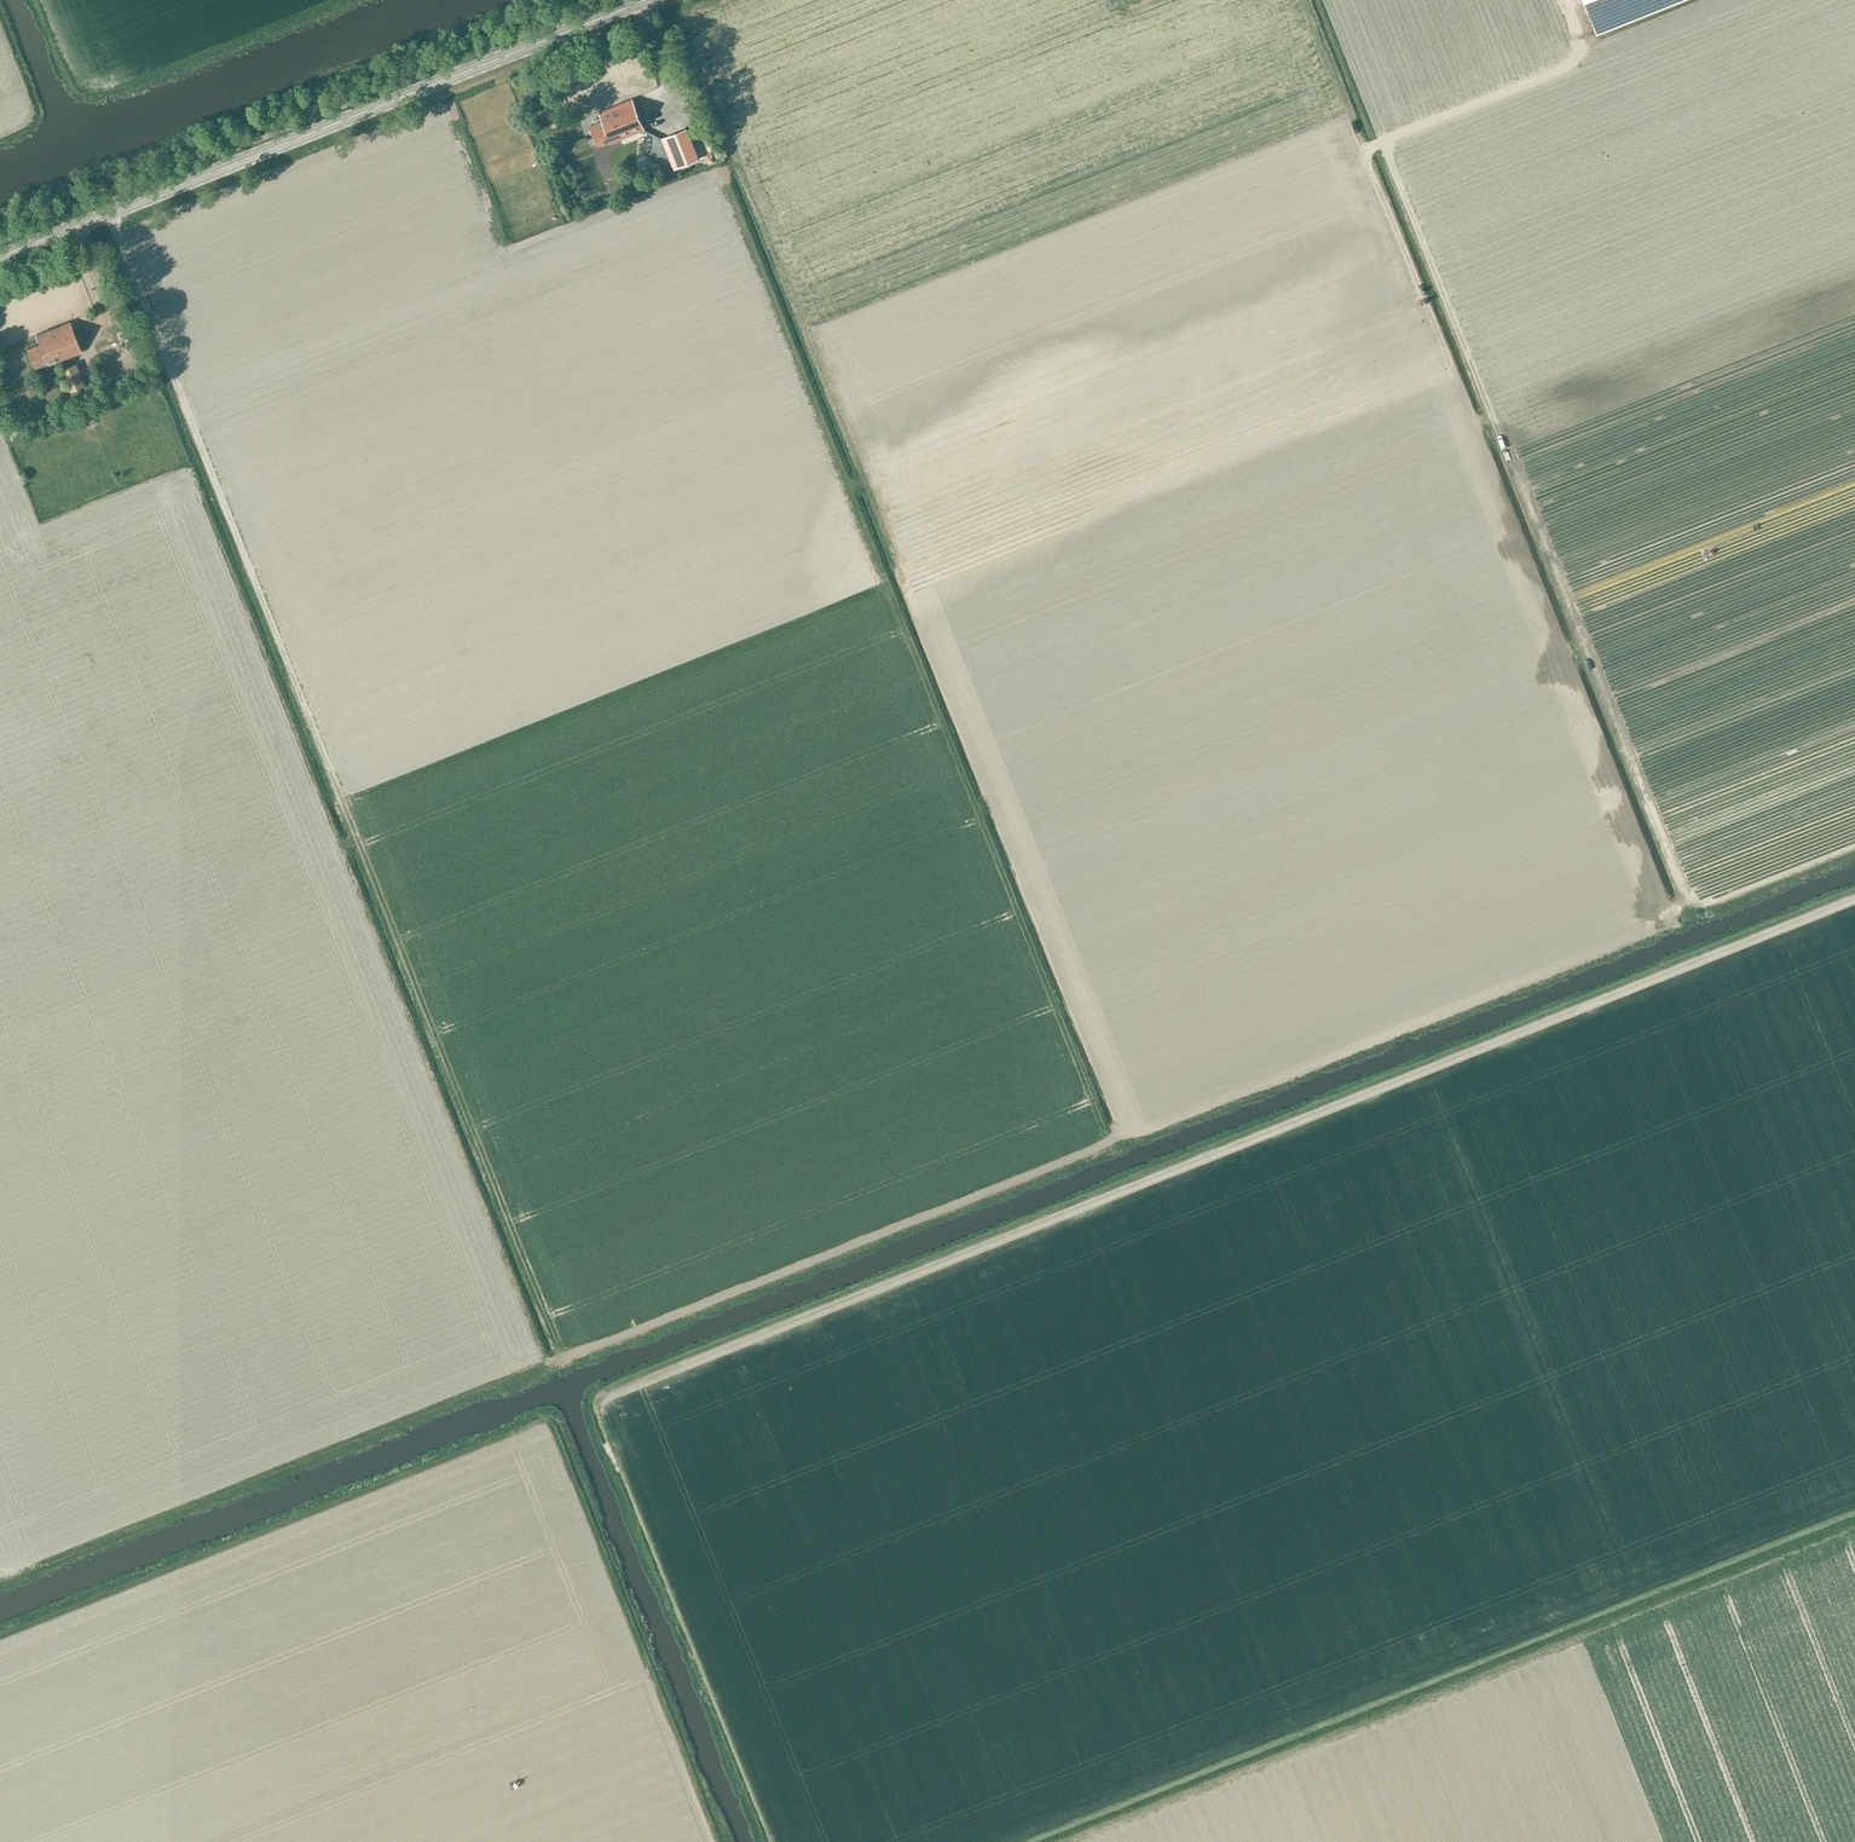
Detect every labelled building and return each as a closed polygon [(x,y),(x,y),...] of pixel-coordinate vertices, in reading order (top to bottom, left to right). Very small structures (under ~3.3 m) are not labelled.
[(1596,31),(1629,18),(1674,0),(1583,0),(1596,31)] [(1353,91),(1357,102),(1365,100),(1361,88),(1353,91)] [(590,126),(598,146),(608,142),(609,144),(646,129),(633,100),(600,113),(603,121),(590,126)] [(667,136),(678,167),(700,158),(688,127),(667,136)] [(587,154),(571,160),(583,190),(599,184),(587,154)] [(655,171),(668,164),(663,155),(650,161),(655,171)] [(27,351),(34,368),(44,364),(45,366),(82,352),(70,321),(36,335),(40,345),(27,351)] [(62,363),(71,386),(81,382),(72,359),(62,363)] [(96,387),(99,396),(114,390),(110,382),(96,387)] [(1555,1680),(1548,1683),(1554,1697),(1561,1694),(1555,1680)]
